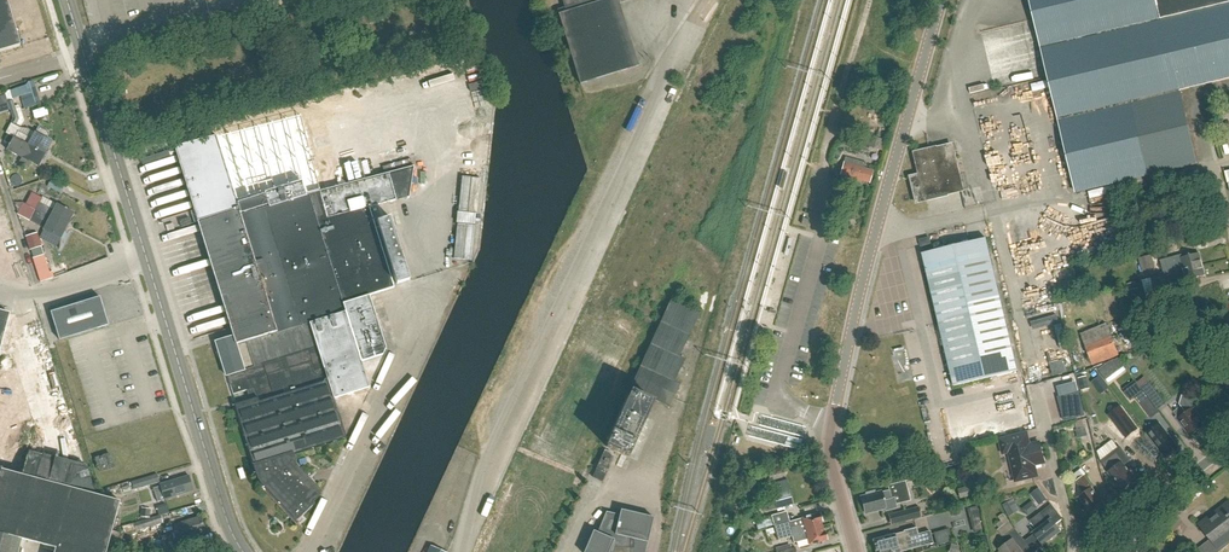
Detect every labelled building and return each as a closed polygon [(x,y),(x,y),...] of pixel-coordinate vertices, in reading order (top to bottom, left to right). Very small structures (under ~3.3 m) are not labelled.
[(20,46),(6,0),(0,0),(0,52),(20,46)] [(558,10),(581,84),(639,66),(618,0),(563,0),(566,8),(558,10)] [(1156,0),(1030,0),(1076,193),(1195,164),(1178,91),(1156,0)] [(1200,86),(1228,79),(1228,0),(1156,0),(1178,91),(1200,86)] [(25,15),(17,16),(19,32),(27,30),(25,15)] [(136,59),(148,56),(145,47),(134,50),(136,59)] [(26,108),(42,104),(37,87),(35,81),(30,82),(28,85),(12,90),(14,98),(23,96),(26,108)] [(0,96),(0,109),(9,106),(5,95),(0,96)] [(14,100),(8,102),(13,119),(13,125),(16,126),(20,118),(14,100)] [(235,405),(254,466),(256,472),(261,483),(264,486),(296,520),(313,504),(311,500),(317,495),(318,494),(318,492),(317,490),(317,489),(313,484),(314,484),(297,466),(292,454),(345,438),(333,398),(369,387),(361,362),(382,355),(385,348),(368,295),(393,287),(368,208),(409,198),(414,166),(306,195),(302,181),(304,180),(284,118),(271,122),(290,184),(267,192),(268,194),(238,203),(217,136),(175,147),(194,210),(191,211),(194,222),(198,221),(233,337),(216,342),(226,376),(228,376),(233,394),(254,388),(257,398),(235,405)] [(13,125),(8,134),(45,154),(52,141),(46,138),(49,133),(38,127),(35,133),(35,132),(32,138),(27,136),(18,131),(19,128),(16,126),(13,125)] [(8,134),(4,141),(11,144),(8,150),(22,157),(39,166),(45,154),(8,134)] [(869,147),(869,148),(873,149),(876,139),(863,135),(860,145),(869,147)] [(928,151),(914,154),(919,176),(908,179),(913,202),(946,194),(946,196),(960,193),(949,144),(935,147),(935,149),(928,151)] [(867,153),(869,148),(869,147),(860,145),(858,151),(867,153)] [(873,172),(863,169),(864,167),(864,164),(854,161),(845,158),(843,163),(840,175),(869,183),(873,172)] [(60,194),(65,186),(52,179),(47,187),(60,194)] [(67,225),(74,213),(42,197),(42,198),(32,193),(26,204),(36,209),(67,225)] [(43,229),(60,238),(67,225),(36,209),(26,204),(23,202),(17,214),(44,228),(43,229)] [(180,221),(180,222),(182,227),(191,225),(189,218),(180,221)] [(166,232),(175,230),(173,224),(165,227),(166,232)] [(41,246),(37,233),(25,237),(29,250),(31,250),(41,246)] [(919,240),(921,246),(930,244),(929,238),(919,240)] [(922,254),(954,386),(1017,371),(985,239),(922,254)] [(41,246),(31,250),(34,258),(44,255),(41,246)] [(1201,264),(1198,253),(1187,256),(1186,253),(1159,260),(1163,274),(1164,277),(1183,272),(1182,269),(1201,264)] [(1138,258),(1141,270),(1153,267),(1150,255),(1138,258)] [(1193,278),(1204,275),(1201,264),(1182,269),(1183,272),(1164,277),(1163,274),(1150,277),(1155,297),(1169,294),(1167,285),(1185,280),(1186,283),(1194,281),(1193,278)] [(56,277),(69,272),(66,267),(54,272),(56,277)] [(50,312),(59,340),(108,325),(99,297),(50,312)] [(632,392),(607,447),(628,456),(653,401),(646,398),(647,396),(670,406),(680,384),(675,381),(685,359),(679,357),(699,313),(671,301),(631,389),(641,394),(640,396),(632,392)] [(9,314),(0,311),(0,347),(9,314)] [(1080,335),(1091,364),(1117,355),(1106,325),(1080,335)] [(1110,384),(1128,370),(1119,358),(1113,362),(1112,361),(1100,370),(1110,384)] [(1063,360),(1050,364),(1052,369),(1065,365),(1063,360)] [(1086,377),(1079,379),(1082,390),(1090,388),(1086,377)] [(1100,377),(1092,382),(1101,394),(1108,388),(1100,377)] [(1164,403),(1147,381),(1139,388),(1155,409),(1164,403)] [(1155,409),(1139,388),(1136,384),(1124,393),(1129,400),(1134,397),(1150,418),(1158,412),(1155,409)] [(1078,392),(1058,397),(1064,421),(1085,416),(1078,392)] [(1183,427),(1190,436),(1204,425),(1192,409),(1196,406),(1186,392),(1175,400),(1180,406),(1173,412),(1178,419),(1176,420),(1182,427),(1183,427)] [(1127,437),(1138,430),(1120,407),(1110,414),(1127,437)] [(1164,458),(1177,448),(1158,423),(1146,433),(1164,458)] [(1085,428),(1076,430),(1078,438),(1087,435),(1085,428)] [(1043,462),(1038,443),(1023,447),(1020,435),(998,440),(1001,453),(1007,451),(1015,481),(1035,476),(1032,465),(1043,462)] [(1104,459),(1120,446),(1114,439),(1098,451),(1104,459)] [(1109,473),(1121,489),(1133,479),(1123,466),(1130,461),(1120,448),(1101,462),(1109,473)] [(602,482),(614,457),(610,455),(611,453),(605,450),(592,477),(602,482)] [(22,539),(56,548),(55,551),(106,551),(120,501),(96,495),(87,466),(85,466),(29,451),(23,474),(0,468),(0,551),(18,551),(22,539)] [(99,471),(113,466),(110,453),(95,458),(99,471)] [(136,489),(161,482),(159,474),(133,481),(136,489)] [(160,484),(160,486),(153,488),(157,502),(193,491),(189,475),(160,484)] [(1079,498),(1091,514),(1104,505),(1092,489),(1093,489),(1084,477),(1076,483),(1084,494),(1079,498)] [(865,497),(861,498),(865,514),(883,509),(884,512),(896,509),(895,506),(910,502),(905,482),(887,487),(888,491),(880,494),(879,493),(875,495),(874,491),(865,494),(865,497)] [(1030,495),(1039,506),(1047,500),(1038,488),(1030,495)] [(789,490),(773,495),(777,509),(793,504),(789,490)] [(1003,505),(1006,511),(1009,517),(1020,511),(1017,505),(1013,499),(1003,505)] [(1199,525),(1211,540),(1202,547),(1205,551),(1219,551),(1228,544),(1228,543),(1228,542),(1228,502),(1199,525)] [(1036,531),(1033,533),(1042,545),(1060,532),(1055,525),(1061,520),(1050,506),(1039,514),(1040,516),(1030,523),(1036,531)] [(906,521),(922,517),(920,507),(904,511),(906,521)] [(976,507),(967,510),(968,516),(978,513),(976,507)] [(653,517),(621,510),(620,515),(606,512),(598,533),(593,531),(584,551),(645,551),(653,517)] [(792,536),(791,536),(806,532),(822,528),(820,523),(822,522),(819,514),(802,518),(803,524),(790,528),(788,522),(774,526),(778,540),(792,536)] [(1002,539),(1007,546),(1000,551),(1001,551),(1021,551),(1017,546),(1023,541),(1003,514),(998,518),(1001,522),(997,525),(1000,529),(997,532),(1002,539)] [(177,539),(205,530),(201,516),(173,525),(177,539)] [(772,525),(770,516),(755,520),(757,529),(772,525)] [(981,525),(971,527),(973,533),(982,531),(981,525)] [(824,532),(823,533),(822,528),(806,532),(791,536),(792,536),(794,543),(796,542),(798,548),(826,541),(824,532)] [(875,551),(902,551),(932,544),(929,532),(918,535),(916,529),(903,532),(903,533),(872,541),(875,551)] [(184,551),(199,547),(197,540),(182,544),(184,551)]
